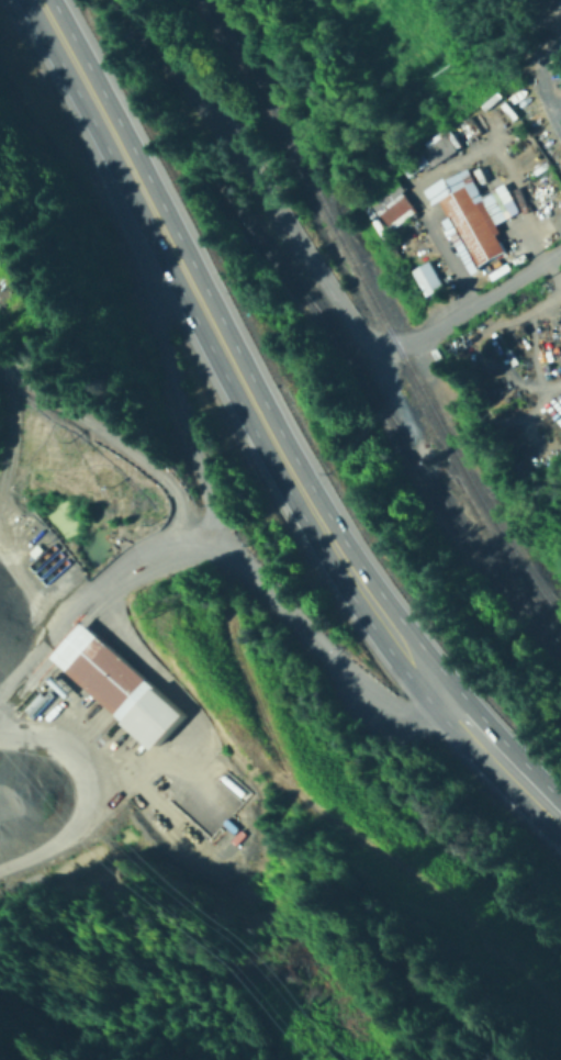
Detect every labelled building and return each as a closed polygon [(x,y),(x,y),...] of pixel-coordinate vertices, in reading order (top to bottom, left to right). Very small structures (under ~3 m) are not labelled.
[(464,145),(436,163),(424,145),(452,127),(464,145)] [(469,165),(483,190),(504,179),(520,209),(495,223),(508,247),(483,261),(487,269),(474,276),(444,220),(453,214),(444,198),(435,203),(426,189),(469,165)] [(419,210),(392,228),(367,192),(394,174),(419,210)] [(447,283),(428,295),(412,269),(430,257),(447,283)] [(186,710),(153,747),(52,657),(85,620),(186,710)] [(47,677),(52,673),(69,690),(65,694),(47,677)] [(38,690),(43,693),(29,708),(24,705),(38,690)]
